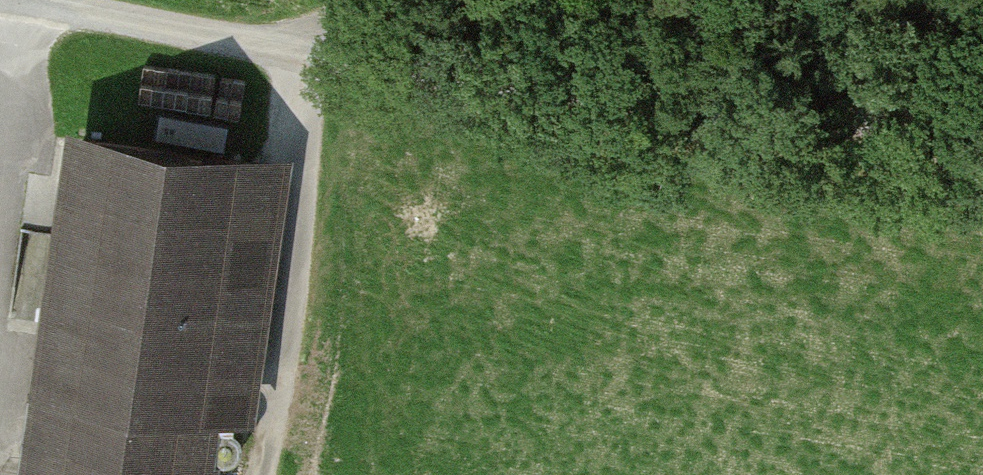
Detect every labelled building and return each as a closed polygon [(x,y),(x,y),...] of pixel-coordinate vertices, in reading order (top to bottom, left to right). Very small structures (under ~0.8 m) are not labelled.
[(88,171),(40,474),(222,474),(266,200),(88,171)]
